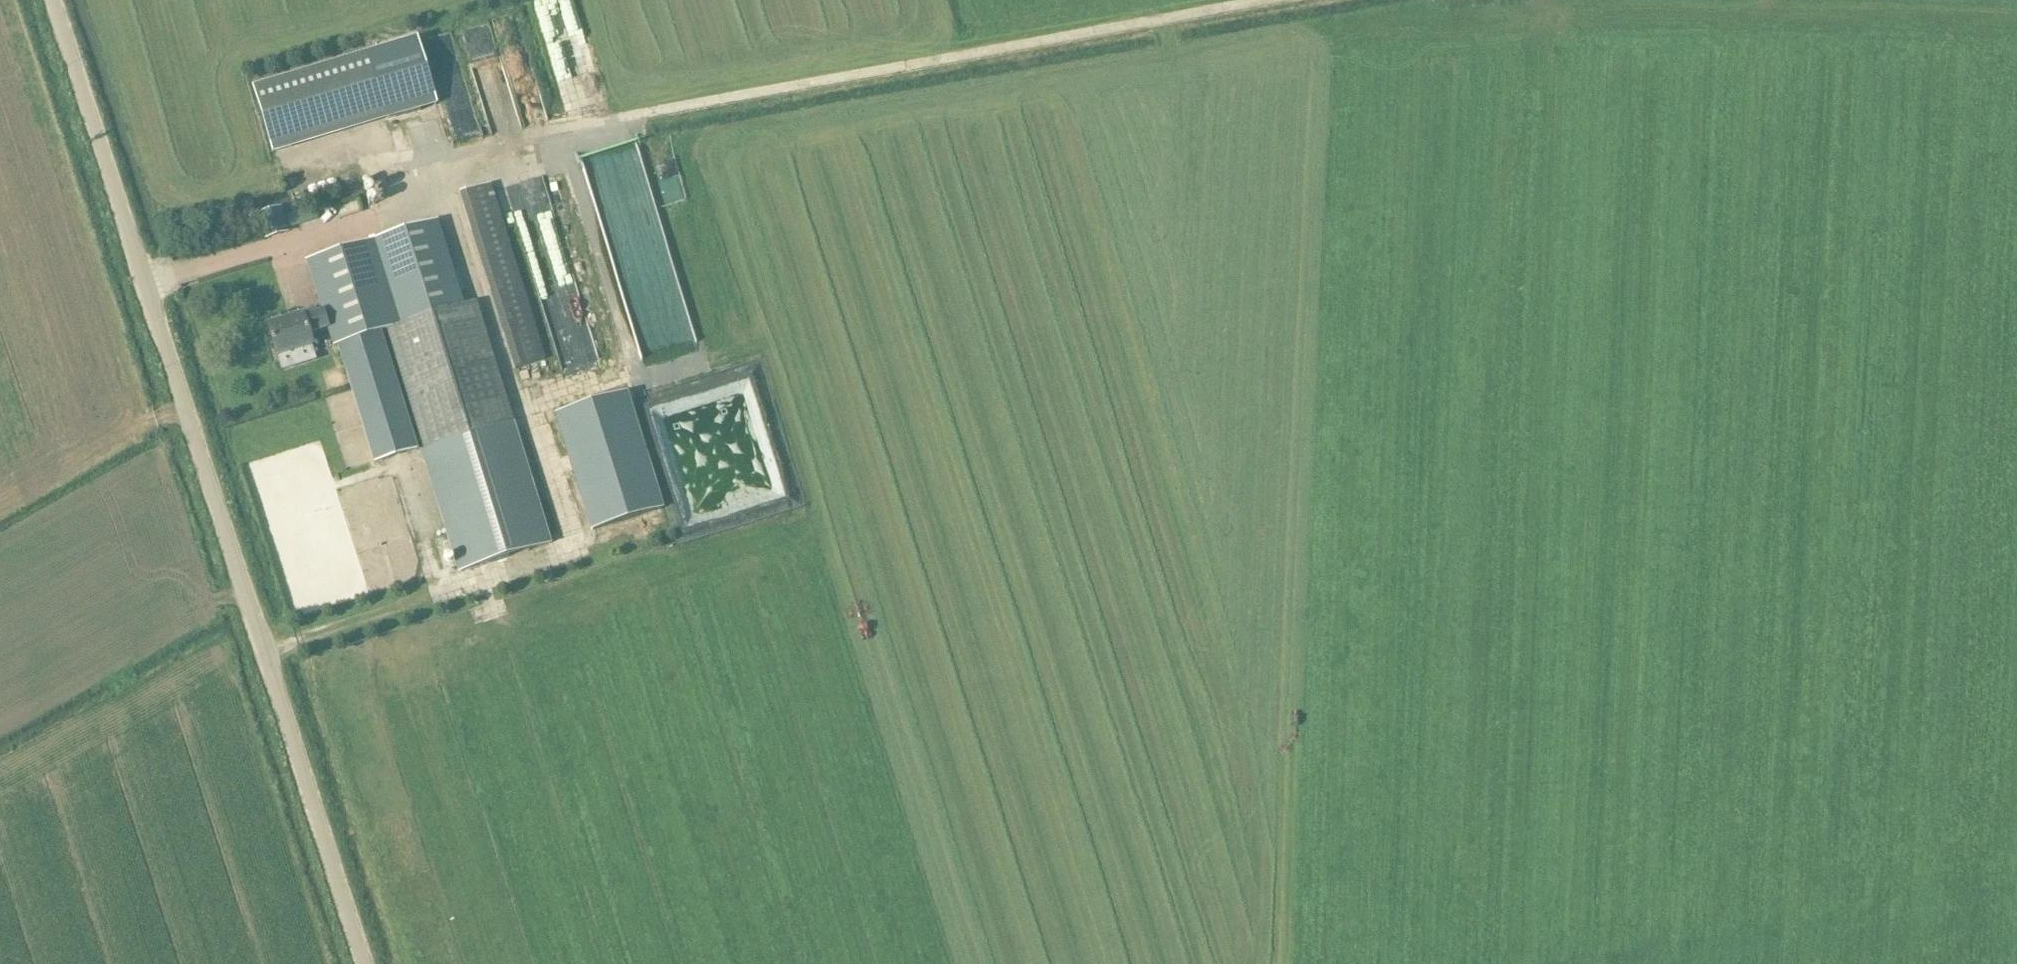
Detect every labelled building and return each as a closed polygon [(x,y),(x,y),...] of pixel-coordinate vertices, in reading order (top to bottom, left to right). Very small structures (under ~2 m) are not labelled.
[(417,40),(369,54),(387,116),(436,101),(417,40)] [(649,169),(592,183),(636,361),(692,347),(649,169)] [(508,369),(542,359),(491,182),(453,193),(478,279),(470,281),(483,325),(494,321),(508,369)] [(551,544),(513,422),(476,302),(463,306),(437,221),(307,261),(323,312),(304,318),(303,316),(267,328),(277,358),(313,347),(309,336),(328,330),(333,346),(339,345),(376,460),(416,448),(380,330),(387,328),(462,572),(551,544)] [(541,302),(519,242),(509,245),(530,306),(541,302)] [(560,331),(551,333),(562,374),(596,365),(582,310),(557,317),(560,331)] [(626,395),(557,416),(593,531),(662,509),(626,395)]
